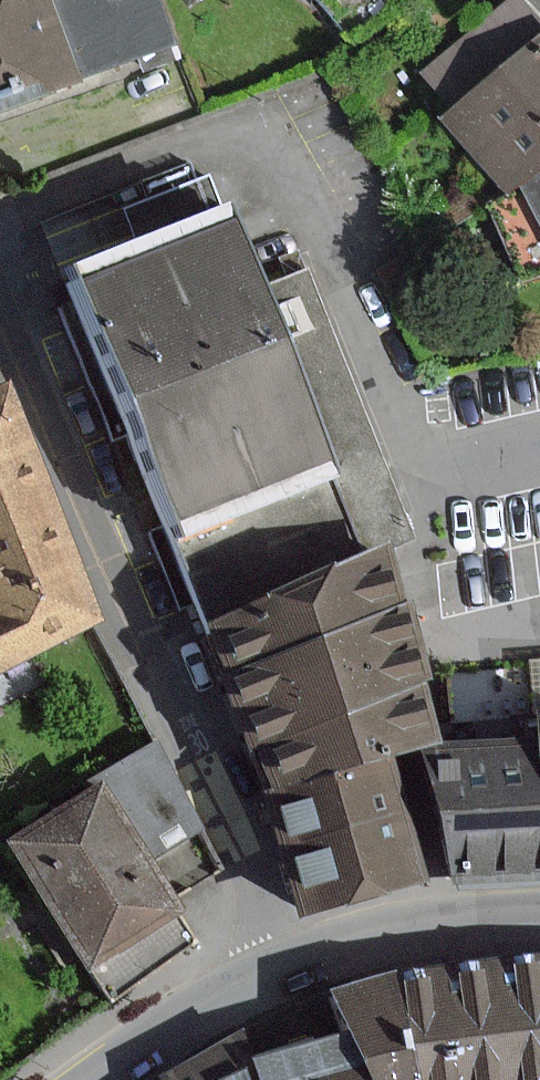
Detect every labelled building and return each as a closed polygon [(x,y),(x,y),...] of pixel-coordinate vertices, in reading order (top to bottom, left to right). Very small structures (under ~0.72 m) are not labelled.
[(79,77),(50,0),(0,0),(0,106),(79,77)] [(79,77),(175,42),(160,0),(50,0),(79,77)] [(444,116),(509,195),(522,188),(539,173),(539,13),(529,0),(509,0),(420,73),(444,116)] [(536,279),(539,277),(539,173),(522,188),(509,195),(495,202),(536,279)] [(229,206),(66,267),(169,542),(200,624),(374,559),(410,546),(376,454),(369,437),(308,273),(260,290),(229,206)] [(19,661),(64,639),(96,623),(9,383),(0,388),(0,671),(19,661)] [(200,624),(266,801),(380,758),(440,736),(374,559),(200,624)] [(458,747),(465,879),(539,875),(539,742),(458,747)] [(142,860),(189,827),(151,743),(108,772),(92,784),(6,840),(91,970),(109,998),(195,942),(177,914),(142,860)] [(380,758),(266,801),(308,915),(423,872),(380,758)] [(511,968),(509,958),(481,963),(482,971),(455,975),(453,966),(426,971),(427,979),(399,983),(414,1079),(539,1079),(539,964),(511,968)] [(356,1079),(414,1079),(399,983),(398,973),(329,991),(342,1036),(356,1079)] [(252,1063),(242,1034),(161,1079),(162,1079),(259,1079),(252,1063)] [(259,1079),(356,1079),(342,1036),(252,1063),(259,1079)]
